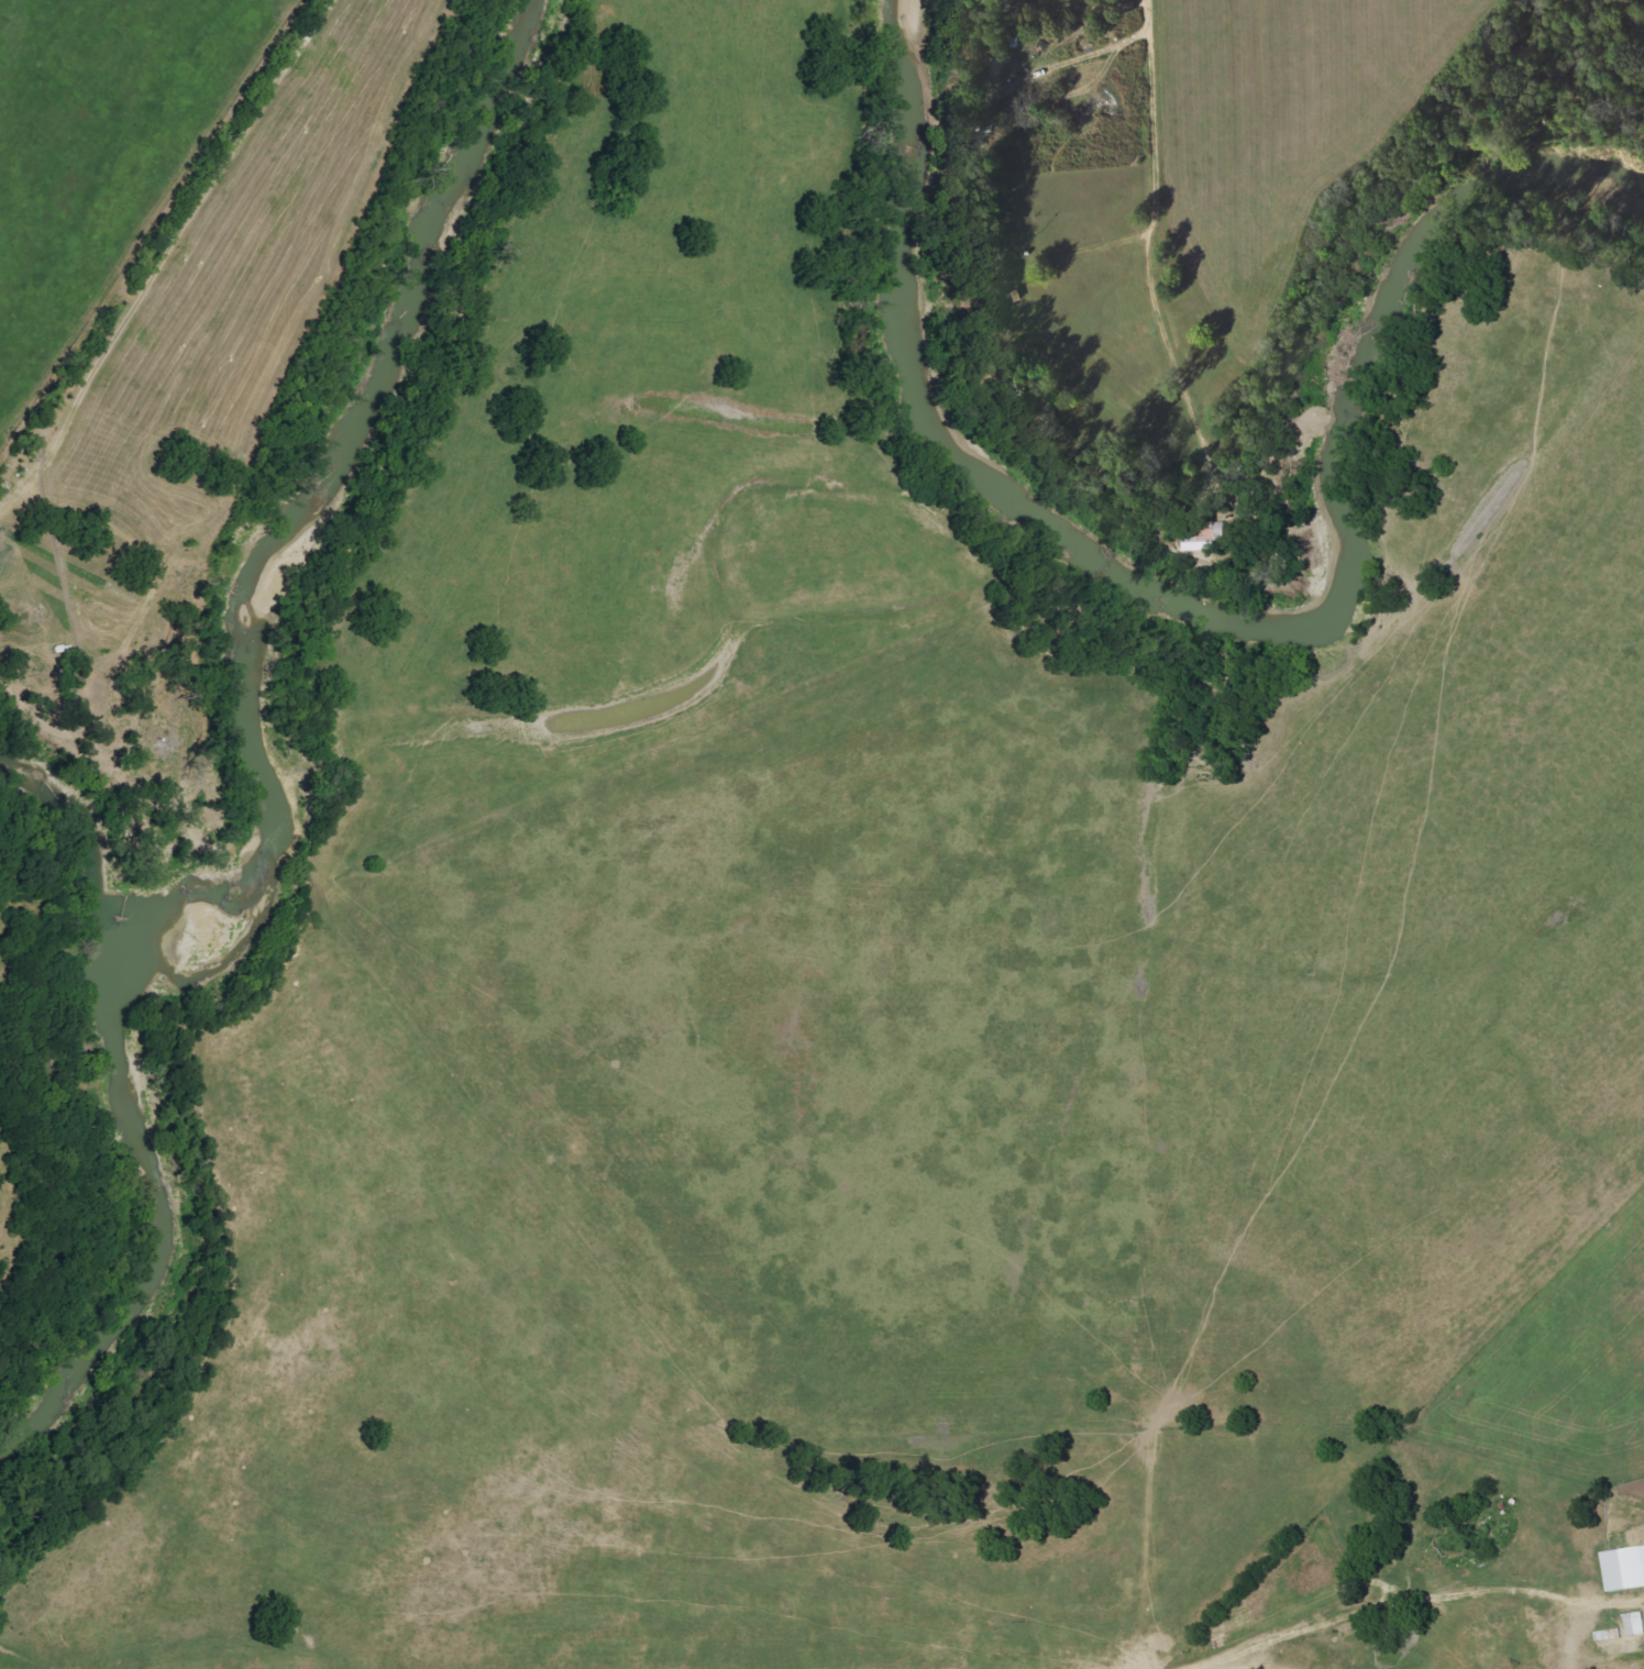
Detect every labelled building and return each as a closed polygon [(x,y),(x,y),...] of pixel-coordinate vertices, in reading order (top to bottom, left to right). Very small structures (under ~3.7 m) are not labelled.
[(1186,524),(1187,550),(1228,549),(1227,522),(1215,523),(1215,518),(1202,518),(1202,523),(1186,524)] [(1643,1587),(1643,1546),(1605,1551),(1610,1591),(1643,1587)]
